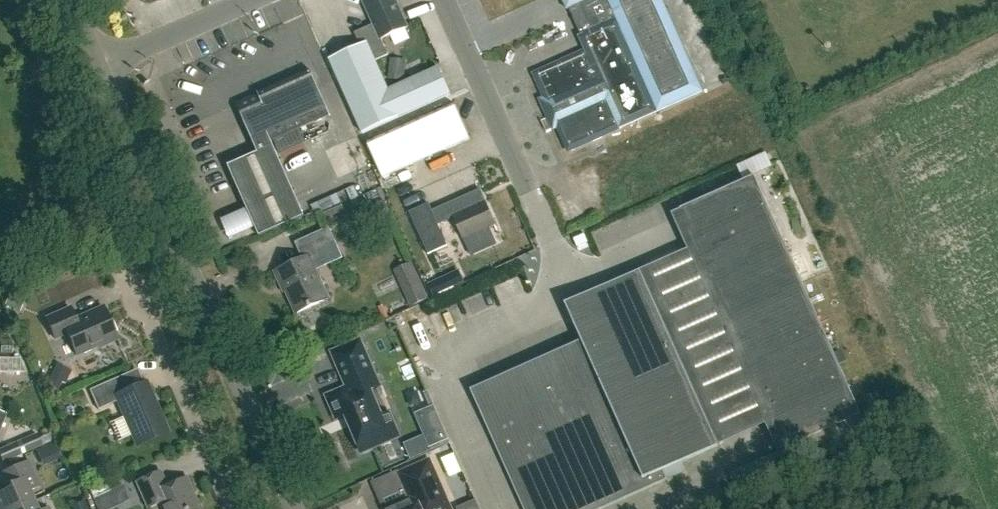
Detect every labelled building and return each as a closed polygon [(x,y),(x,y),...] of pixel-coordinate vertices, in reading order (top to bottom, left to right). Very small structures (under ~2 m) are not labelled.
[(395,0),(362,0),(373,24),(354,33),(360,45),(329,59),(362,133),(450,94),(438,68),(388,90),(375,61),(388,55),(381,38),(407,27),(395,0)] [(662,0),(562,0),(566,9),(568,8),(580,35),(578,36),(585,51),(534,74),(568,151),(702,91),(662,0)] [(400,47),(413,41),(407,29),(395,34),(400,47)] [(330,116),(309,70),(257,93),(257,94),(235,103),(257,153),(228,166),(259,236),(304,216),(271,142),(273,141),(279,154),(305,143),(299,129),(330,116)] [(469,138),(453,101),(365,141),(382,177),(469,138)] [(680,209),(728,317),(803,285),(754,176),(680,209)] [(408,212),(427,254),(447,246),(437,225),(453,218),(462,239),(465,238),(471,252),(493,242),(487,228),(495,224),(485,202),(478,205),(472,193),(431,211),(428,203),(408,212)] [(336,245),(328,228),(296,243),(303,258),(274,271),(281,286),(284,287),(295,313),(328,299),(315,269),(327,264),(321,252),(336,245)] [(415,262),(399,270),(417,306),(433,298),(415,262)] [(639,270),(601,287),(609,305),(572,322),(581,341),(470,390),(523,508),(600,508),(667,479),(663,470),(718,445),(639,270)] [(803,285),(728,317),(787,447),(861,414),(803,285)] [(117,339),(103,307),(75,319),(70,308),(46,319),(54,339),(66,333),(76,355),(100,344),(101,346),(117,339)] [(336,418),(344,415),(360,452),(397,436),(387,414),(380,417),(364,381),(374,377),(358,341),(331,353),(347,388),(327,396),(336,418)] [(1,377),(26,376),(26,358),(0,359),(1,377)] [(121,393),(115,379),(89,390),(98,410),(117,401),(135,441),(165,428),(146,383),(121,393)] [(422,437),(402,445),(408,458),(448,440),(433,406),(412,415),(422,437)] [(52,433),(36,439),(34,435),(0,449),(0,463),(55,440),(52,433)] [(33,501),(29,491),(39,487),(27,461),(0,473),(0,475),(6,490),(0,493),(0,508),(16,508),(33,501)] [(428,461),(399,474),(409,497),(395,503),(398,508),(449,508),(428,461)] [(161,472),(138,482),(149,508),(161,503),(164,508),(198,508),(197,506),(199,505),(187,478),(167,486),(161,472)] [(135,503),(130,486),(94,496),(98,508),(114,508),(135,503)]
